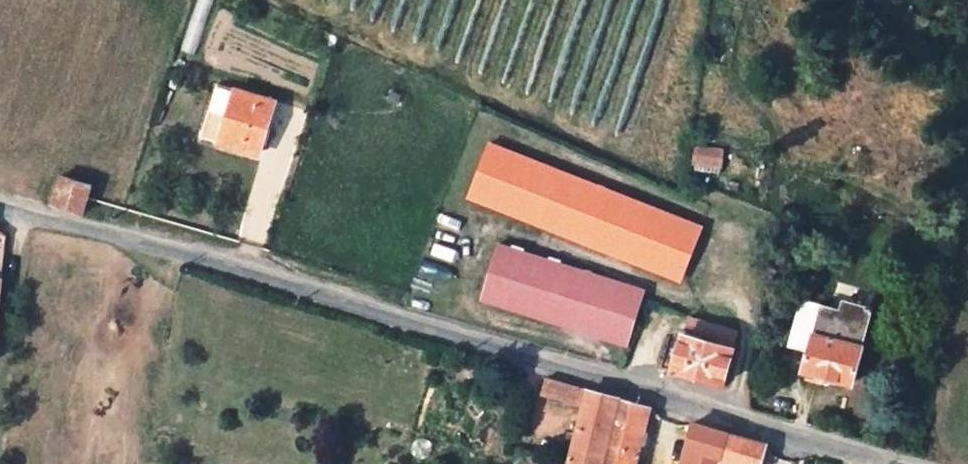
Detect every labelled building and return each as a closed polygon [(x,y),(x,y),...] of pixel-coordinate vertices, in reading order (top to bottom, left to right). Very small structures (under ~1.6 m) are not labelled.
[(196,135),(218,143),(235,87),(213,78),(196,135)] [(275,100),(235,87),(218,143),(252,154),(263,119),(269,121),(275,100)] [(697,216),(492,137),(471,192),(678,271),(697,216)] [(693,141),(693,161),(717,161),(718,142),(693,141)] [(51,205),(81,213),(91,182),(62,171),(51,205)] [(637,293),(498,239),(476,296),(616,349),(637,293)] [(785,337),(807,342),(811,332),(831,338),(833,331),(843,334),(841,341),(859,345),(872,303),(841,294),(838,302),(800,290),(785,337)] [(717,381),(732,325),(682,310),(675,334),(667,331),(657,363),(717,381)] [(811,332),(807,342),(799,368),(847,381),(859,345),(841,341),(843,334),(833,331),(831,338),(811,332)] [(542,373),(537,390),(576,402),(560,463),(633,463),(649,406),(569,382),(542,373)] [(724,429),(690,419),(688,424),(672,429),(674,439),(688,435),(680,463),(715,463),(715,461),(724,429)] [(715,461),(727,463),(758,463),(764,440),(724,429),(715,461)]
